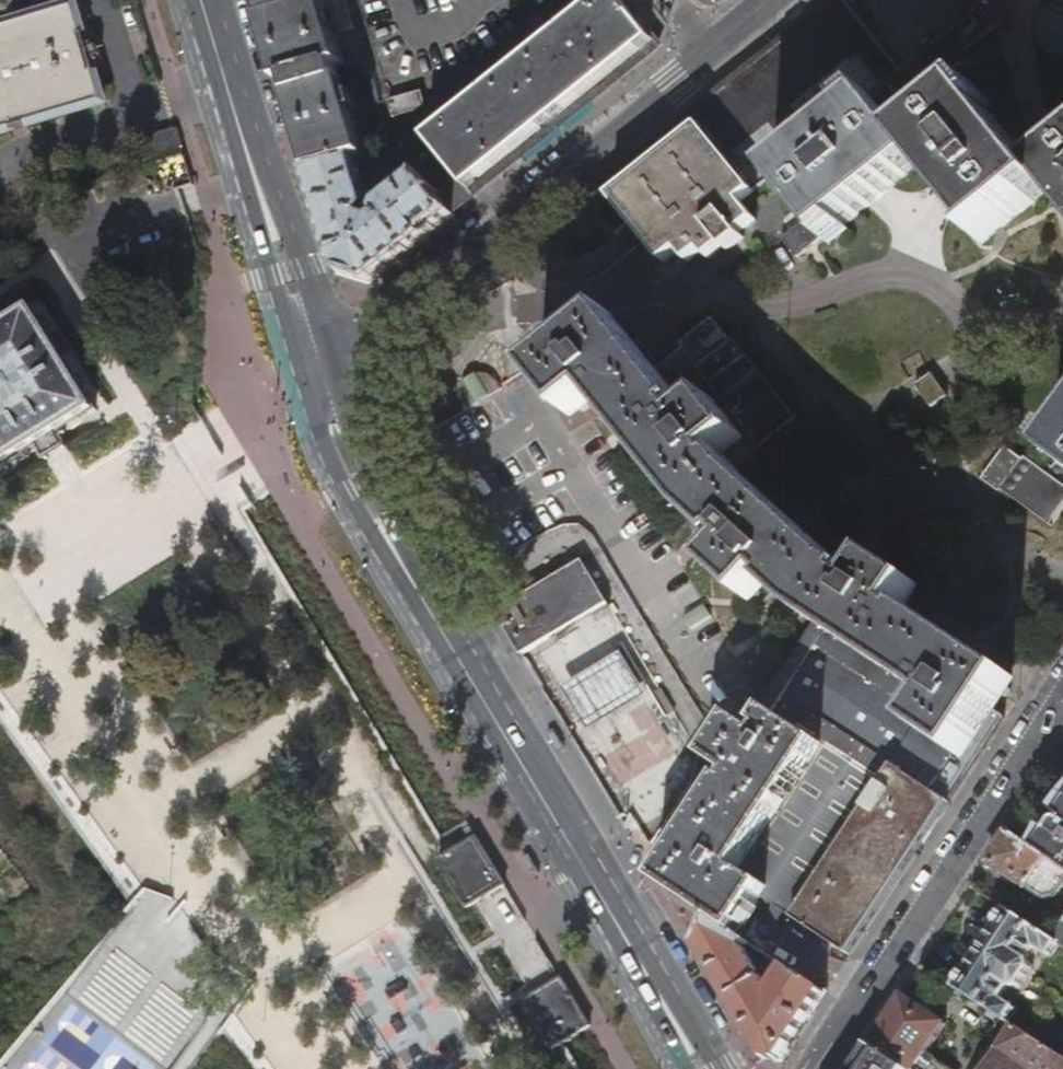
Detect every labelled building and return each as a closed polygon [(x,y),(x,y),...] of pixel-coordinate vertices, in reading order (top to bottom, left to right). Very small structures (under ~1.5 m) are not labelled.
[(104,105),(95,74),(91,75),(88,68),(99,64),(102,58),(100,50),(94,45),(82,48),(79,40),(84,39),(75,8),(15,26),(7,0),(0,0),(0,136),(104,105)] [(271,21),(267,22),(286,84),(290,83),(317,175),(362,162),(369,160),(332,35),(354,28),(346,0),(264,0),(271,21)] [(536,31),(473,81),(484,94),(460,113),(450,100),(398,142),(403,148),(402,150),(423,177),(450,212),(658,45),(635,17),(622,0),(575,0),(559,13),(569,25),(547,43),(536,31)] [(647,237),(615,197),(704,125),(859,0),(828,0),(588,194),(591,199),(631,249),(647,237)] [(635,17),(658,45),(675,7),(679,0),(653,0),(650,6),(635,17)] [(704,125),(757,190),(777,174),(872,96),(992,0),(859,0),(704,125)] [(569,25),(559,13),(536,31),(547,43),(569,25)] [(484,94),(473,81),(450,100),(460,113),(484,94)] [(974,90),(989,108),(994,104),(979,86),(974,90)] [(910,142),(925,161),(974,221),(989,240),(1054,189),(1038,169),(989,108),(974,90),(910,142)] [(872,96),(777,174),(811,216),(826,235),(829,238),(847,223),(925,161),(910,142),(872,96)] [(757,190),(704,125),(615,197),(647,237),(667,262),(683,249),(692,261),(706,250),(712,257),(727,245),(730,249),(746,237),(742,232),(759,219),(744,200),(757,190)] [(134,144),(142,172),(185,159),(177,132),(134,144)] [(1054,189),(1062,200),(1062,148),(1038,169),(1054,189)] [(376,209),(362,162),(317,175),(311,177),(341,274),(372,284),(454,217),(450,212),(423,177),(384,208),(382,214),(384,218),(380,222),(372,219),(371,217),(373,217),(376,209)] [(800,255),(826,235),(811,216),(785,237),(800,255)] [(989,240),(974,221),(969,225),(985,244),(989,240)] [(62,434),(99,411),(38,314),(1,336),(0,335),(0,467),(2,471),(41,447),(50,461),(70,448),(62,434)] [(636,347),(641,343),(617,314),(571,352),(585,370),(627,336),(636,347)] [(994,671),(982,663),(952,643),(926,626),(910,616),(905,613),(922,587),(880,559),(863,585),(842,570),(741,479),(788,441),(792,445),(796,441),(793,437),(803,429),(715,318),(682,344),(686,348),(663,367),(661,368),(656,372),(636,347),(627,336),(585,370),(607,397),(701,514),(736,548),(773,582),(809,615),(817,620),(925,690),(923,693),(936,701),(938,699),(965,716),(976,698),(994,671)] [(643,342),(641,343),(636,347),(656,372),(661,368),(663,367),(643,342)] [(577,419),(607,397),(585,370),(571,352),(542,376),(577,419)] [(495,442),(485,373),(460,377),(465,414),(451,417),(455,449),(495,442)] [(917,384),(916,384),(931,407),(948,395),(932,373),(931,374),(935,379),(920,388),(917,384)] [(1058,459),(1049,471),(1025,453),(1023,456),(1007,445),(1009,442),(1008,441),(985,473),(1054,524),(1062,512),(1062,462),(1058,459)] [(1058,459),(1062,452),(1062,443),(1053,455),(1058,459)] [(753,604),(773,582),(736,548),(716,571),(753,604)] [(510,600),(494,609),(523,658),(610,605),(582,560),(511,603),(510,600)] [(910,616),(926,626),(931,618),(915,607),(910,616)] [(976,760),(1004,717),(996,711),(976,698),(965,716),(938,699),(936,701),(923,693),(925,690),(817,620),(801,645),(976,760)] [(982,663),(985,659),(988,655),(957,634),(952,643),(982,663)] [(946,807),(976,760),(801,645),(770,694),(946,807)] [(564,682),(585,729),(652,699),(631,652),(564,682)] [(1017,679),(985,659),(982,663),(994,671),(976,698),(996,711),(1017,679)] [(850,954),(946,807),(770,694),(751,723),(759,728),(769,711),(823,745),(741,871),(768,888),(762,897),(763,898),(850,954)] [(715,918),(713,921),(738,937),(763,898),(762,897),(768,888),(741,871),(823,745),(769,711),(759,728),(756,733),(743,725),(717,766),(729,774),(725,780),(722,778),(656,881),(715,918)] [(1060,827),(1056,831),(1055,835),(1053,834),(1041,853),(1062,867),(1062,826),(1060,827)] [(1062,889),(1062,867),(1041,853),(1009,831),(989,861),(1047,900),(1057,898),(1062,889)] [(469,908),(507,885),(478,838),(441,861),(469,908)] [(1052,956),(1060,943),(1042,931),(1026,921),(1008,909),(982,948),(1027,977),(1034,968),(1032,962),(1030,960),(1038,947),(1052,956)] [(1030,915),(1026,921),(1042,931),(1046,925),(1030,915)] [(697,946),(698,947),(765,1060),(782,1060),(826,993),(788,969),(773,992),(772,991),(745,949),(749,944),(738,937),(713,921),(697,946)] [(385,1068),(484,1068),(463,1033),(453,1038),(444,1021),(432,1028),(417,1001),(438,990),(405,932),(336,971),(368,1027),(381,1020),(394,1043),(376,1053),(385,1068)] [(66,991),(167,1068),(171,1068),(213,1014),(110,935),(66,991)] [(1021,987),(1027,977),(982,948),(956,987),(1014,1025),(1028,1034),(1036,1021),(1003,999),(1012,987),(1014,989),(1021,987)] [(554,1050),(592,1027),(563,980),(525,1002),(554,1050)] [(903,995),(871,1043),(911,1068),(916,1068),(927,1052),(946,1023),(903,995)] [(985,1068),(1062,1068),(1062,1057),(1028,1034),(1014,1025),(985,1068)] [(871,1043),(854,1068),(911,1068),(871,1043)] [(927,1052),(916,1068),(927,1068),(935,1057),(927,1052)] [(935,1057),(927,1068),(953,1068),(935,1057)]
